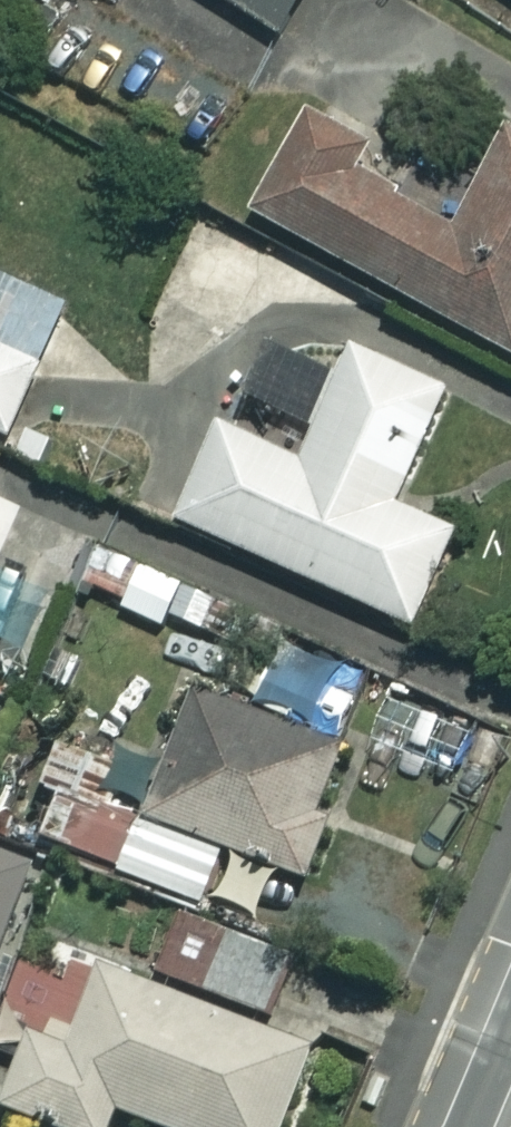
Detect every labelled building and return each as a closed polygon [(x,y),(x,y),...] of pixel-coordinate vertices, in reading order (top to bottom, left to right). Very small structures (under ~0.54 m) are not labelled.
[(274,35),(296,0),(219,0),(274,35)] [(510,18),(510,0),(483,0),(510,18)] [(305,124),(255,219),(510,355),(510,139),(502,134),(451,230),(355,180),(367,157),(305,124)] [(0,278),(0,447),(34,461),(93,316),(0,278)] [(440,390),(344,347),(293,461),(213,425),(170,521),(408,628),(451,531),(390,504),(440,390)] [(172,577),(92,548),(78,583),(159,613),(172,577)] [(278,640),(250,714),(191,691),(143,819),(295,876),(342,748),(312,737),(340,663),(278,640)] [(129,820),(55,793),(37,843),(110,870),(129,820)] [(37,870),(0,857),(0,973),(37,870)] [(175,914),(152,976),(263,1019),(287,956),(175,914)] [(95,968),(64,1050),(31,1037),(3,1109),(49,1126),(107,1126),(113,1110),(159,1126),(274,1126),(304,1049),(95,968)]
